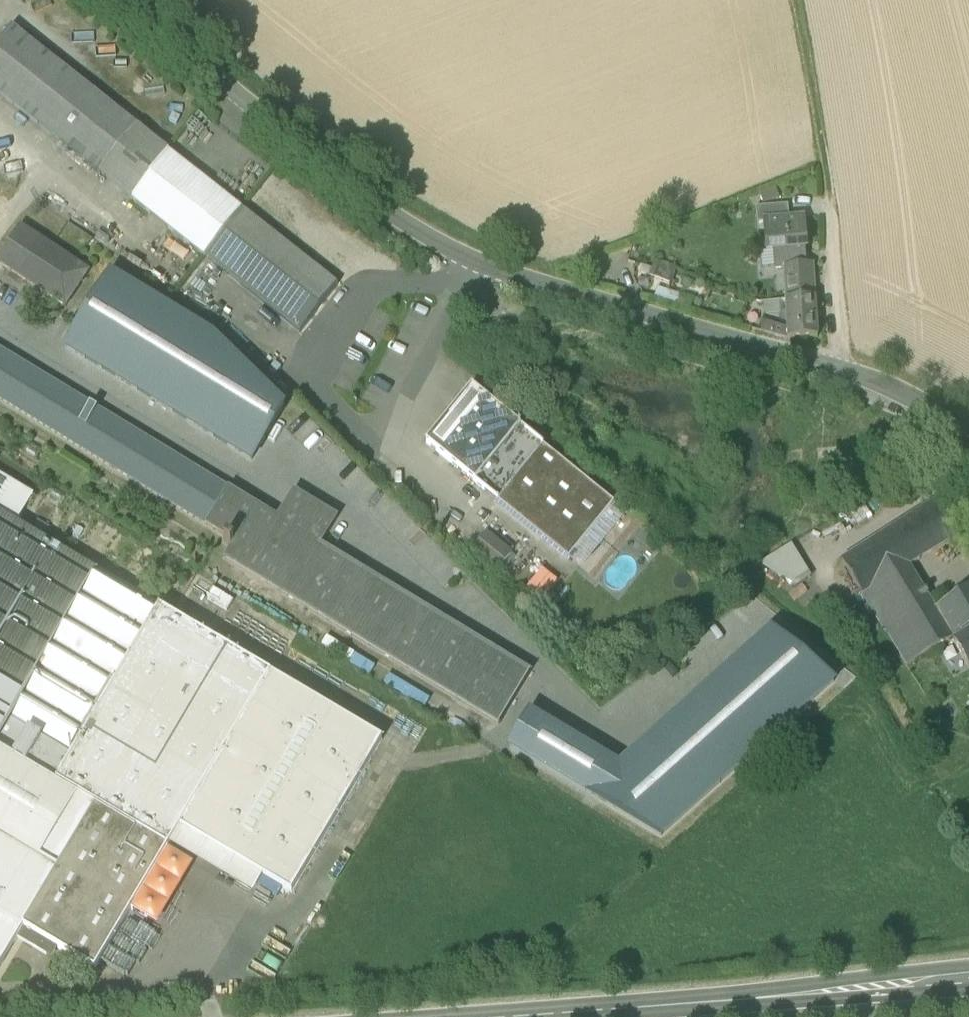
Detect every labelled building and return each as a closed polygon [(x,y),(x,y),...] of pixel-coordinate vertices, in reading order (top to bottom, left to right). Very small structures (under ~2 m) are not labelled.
[(101,175),(138,128),(12,29),(0,44),(0,95),(101,175)] [(138,128),(101,175),(131,199),(169,152),(138,128)] [(131,199),(206,259),(243,212),(169,152),(131,199)] [(756,210),(758,226),(765,225),(765,224),(790,222),(789,207),(756,210)] [(338,287),(243,212),(206,259),(301,334),(338,287)] [(784,270),(787,303),(815,301),(813,266),(806,267),(804,251),(807,251),(805,221),(790,222),(765,224),(765,225),(767,254),(774,254),(776,269),(776,270),(784,270)] [(66,308),(90,272),(21,227),(0,259),(0,264),(66,308)] [(762,270),(776,269),(774,254),(767,254),(761,255),(762,270)] [(652,271),(649,278),(672,287),(679,271),(656,262),(652,271)] [(649,278),(652,271),(642,266),(639,274),(649,278)] [(113,274),(65,346),(253,462),(285,410),(217,338),(113,274)] [(655,301),(676,308),(680,297),(658,290),(655,301)] [(680,297),(676,308),(690,312),(693,301),(680,297)] [(818,340),(815,301),(787,303),(787,309),(787,315),(789,342),(818,340)] [(765,305),(766,319),(778,323),(779,318),(779,316),(780,315),(782,315),(787,315),(787,309),(781,309),(781,304),(765,305)] [(762,334),(789,342),(787,315),(782,315),(780,315),(779,316),(779,318),(778,323),(766,319),(762,334)] [(499,726),(532,673),(321,545),(338,518),(295,492),(278,519),(0,348),(0,401),(227,539),(224,544),(231,548),(224,559),(499,726)] [(427,444),(476,484),(523,430),(474,390),(427,444)] [(476,484),(569,560),(573,555),(612,510),(616,505),(523,430),(476,484)] [(41,860),(79,796),(72,792),(86,768),(73,760),(161,610),(98,573),(17,524),(33,498),(0,478),(0,836),(41,860)] [(842,562),(863,596),(909,567),(959,536),(938,502),(842,562)] [(612,510),(573,555),(585,565),(624,519),(612,510)] [(641,530),(634,539),(652,554),(659,545),(641,530)] [(472,550),(497,571),(513,553),(488,532),(472,550)] [(812,577),(793,546),(760,566),(782,581),(784,580),(797,588),(812,577)] [(935,610),(909,567),(863,596),(886,635),(888,634),(908,667),(945,645),(953,640),(935,610)] [(543,569),(528,588),(542,601),(558,582),(543,569)] [(953,640),(955,643),(968,635),(968,589),(935,610),(953,640)] [(170,845),(180,828),(271,675),(161,610),(73,760),(86,768),(72,792),(79,796),(96,806),(168,849),(170,845)] [(620,767),(529,713),(509,747),(661,838),(835,683),(772,632),(620,767)] [(955,643),(954,644),(957,649),(968,668),(968,635),(955,643)] [(954,644),(955,643),(953,640),(945,645),(950,653),(957,649),(954,644)] [(383,742),(271,675),(180,828),(264,877),(292,894),(383,742)] [(79,796),(41,860),(58,870),(96,806),(79,796)] [(132,910),(168,849),(96,806),(58,870),(24,928),(53,945),(96,971),(132,910)] [(180,828),(170,845),(254,895),(264,877),(180,828)] [(19,938),(47,955),(53,945),(24,928),(58,870),(41,860),(0,836),(0,969),(19,938)] [(168,849),(132,910),(158,926),(194,865),(168,849)]
